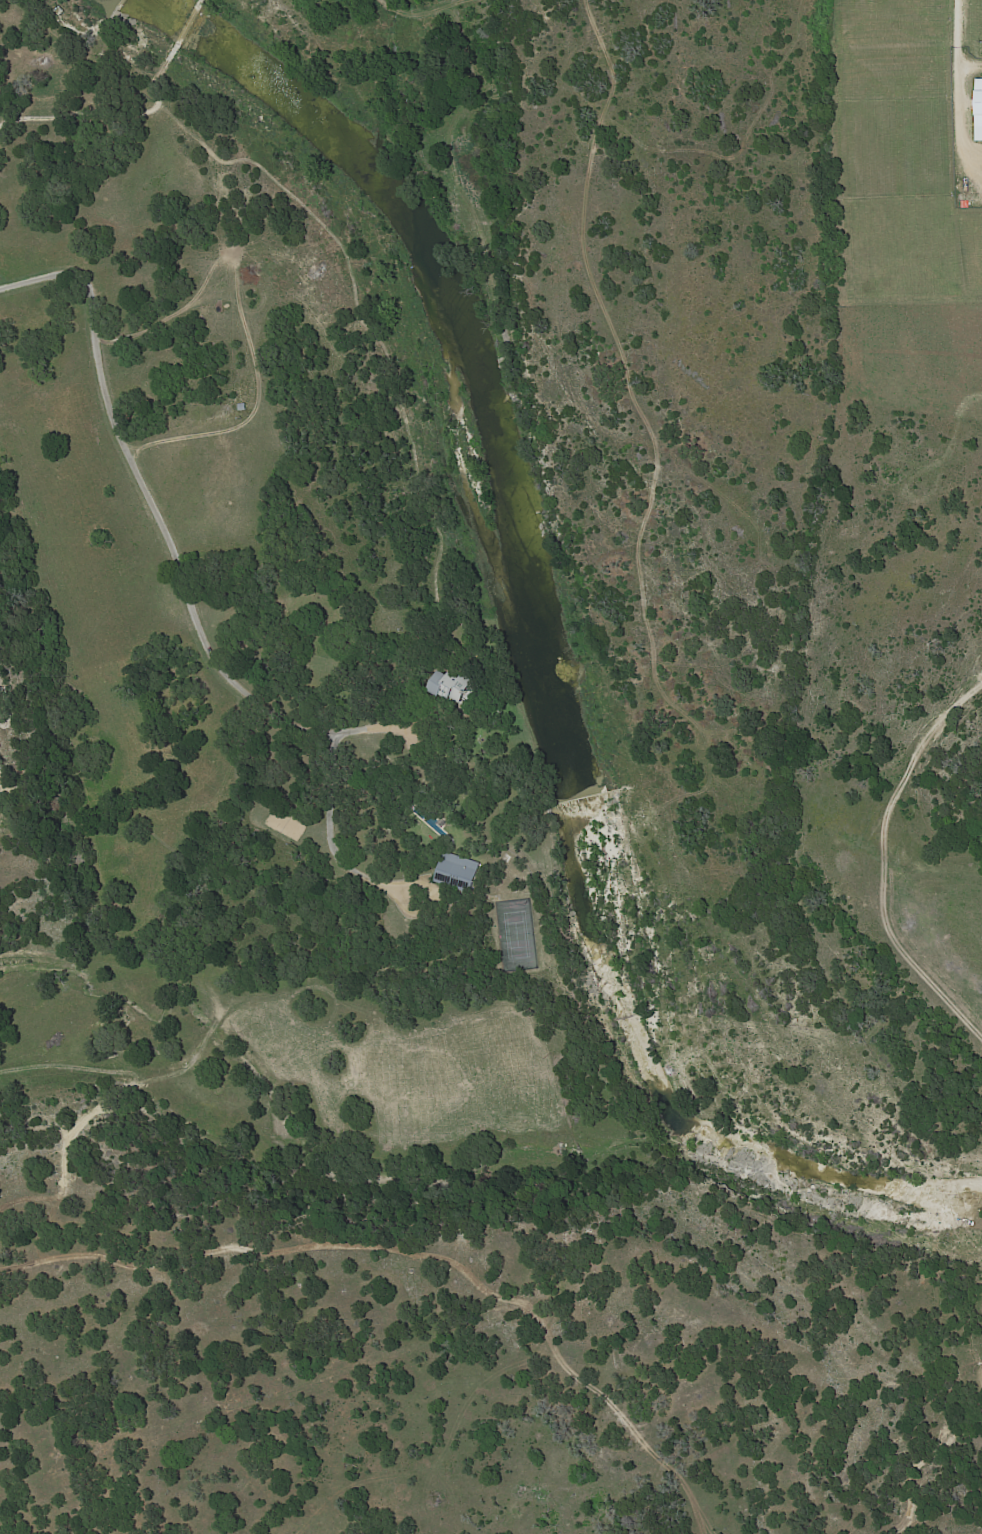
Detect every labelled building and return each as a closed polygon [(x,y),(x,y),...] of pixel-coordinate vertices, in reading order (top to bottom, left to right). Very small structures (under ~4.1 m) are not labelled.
[(976,80),(981,80),(981,142),(975,142),(975,117),(974,117),(974,93),(975,93),(976,80)] [(240,410),(241,403),(248,404),(248,411),(240,410)] [(436,670),(447,675),(447,671),(459,678),(460,672),(473,678),(457,703),(449,698),(448,700),(437,695),(435,696),(424,690),(435,669),(436,670)] [(451,855),(481,865),(472,894),(435,882),(445,853),(451,855)]
